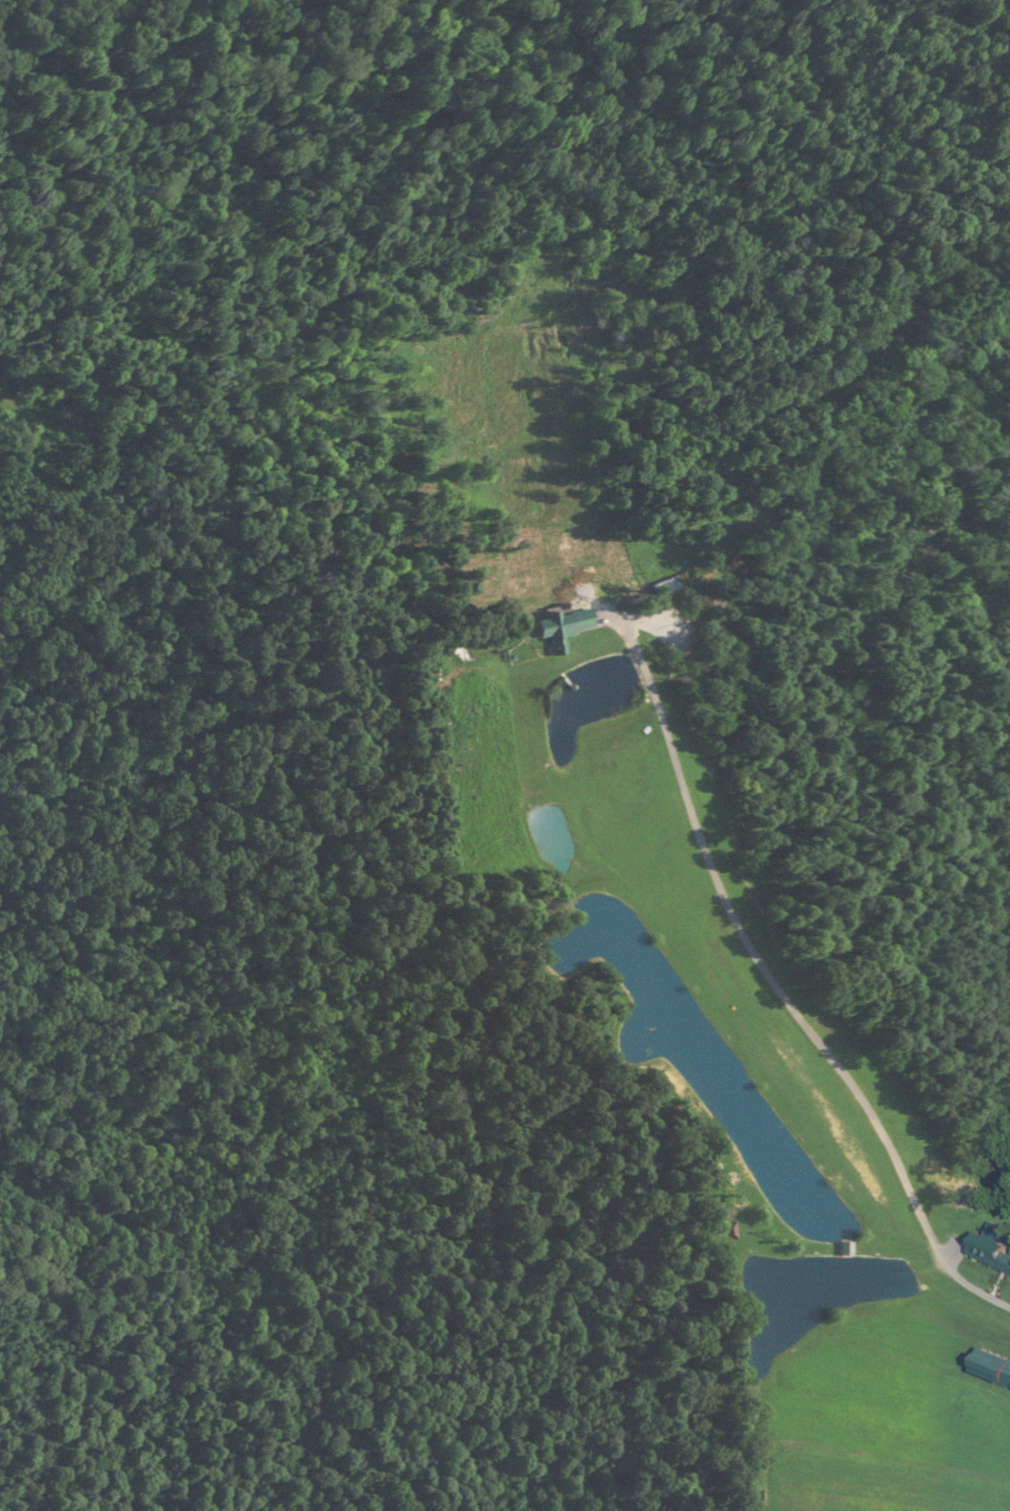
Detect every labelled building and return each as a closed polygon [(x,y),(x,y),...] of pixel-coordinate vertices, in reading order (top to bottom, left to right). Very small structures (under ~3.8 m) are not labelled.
[(645,584),(651,599),(675,590),(669,575),(645,584)] [(561,653),(558,637),(567,635),(566,630),(585,626),(581,606),(537,615),(538,619),(528,621),(531,637),(542,635),(547,656),(561,653)]
